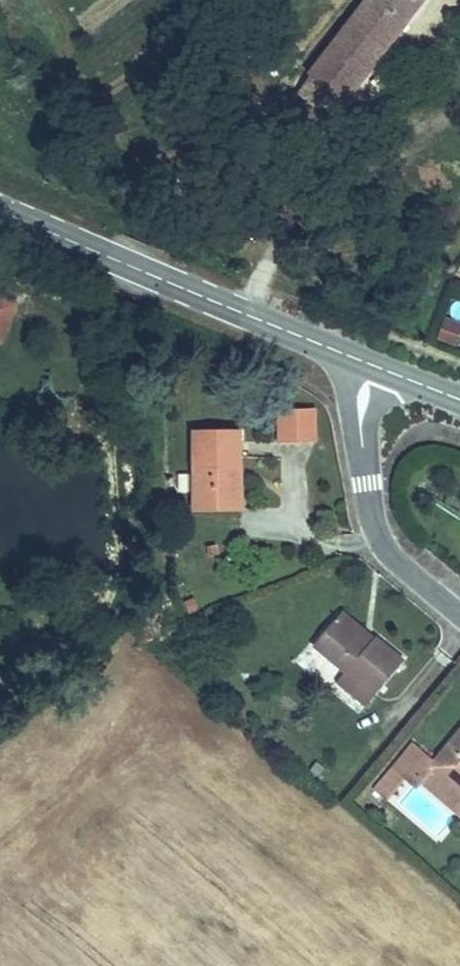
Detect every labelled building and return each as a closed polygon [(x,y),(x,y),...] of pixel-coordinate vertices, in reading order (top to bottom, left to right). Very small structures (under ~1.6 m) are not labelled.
[(408,33),(435,0),(379,0),(373,7),(408,33)] [(373,7),(362,24),(395,51),(408,33),(373,7)] [(395,51),(362,24),(304,96),(336,121),(395,51)] [(459,249),(459,239),(455,236),(447,252),(456,257),(459,249)] [(3,345),(20,302),(0,294),(0,344),(3,345)] [(292,406),(292,439),(325,439),(324,405),(292,406)] [(243,506),(243,475),(236,475),(236,464),(251,463),(251,430),(206,431),(207,507),(243,506)] [(236,475),(243,475),(252,475),(251,463),(236,464),(236,475)] [(346,608),(341,614),(375,643),(380,636),(346,608)] [(375,643),(341,614),(318,641),(354,670),(345,680),(374,704),(410,662),(380,636),(375,643)] [(445,762),(420,741),(398,767),(408,775),(418,763),(427,770),(436,758),(443,764),(459,778),(459,744),(445,762)] [(443,764),(436,758),(427,770),(459,798),(459,778),(443,764)] [(391,796),(408,775),(398,767),(381,787),(391,796)]
